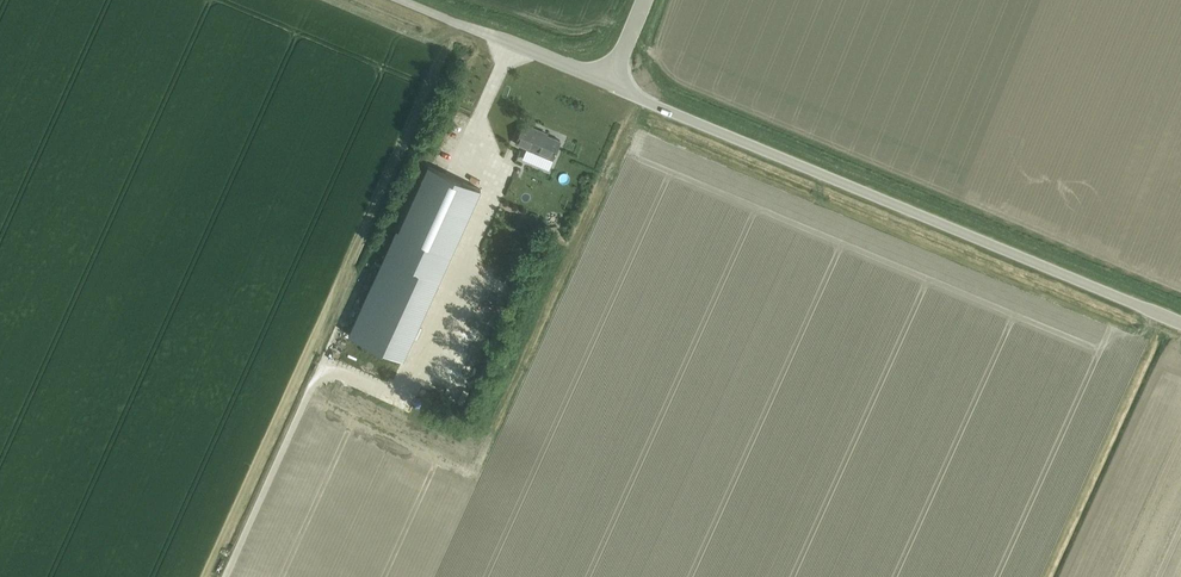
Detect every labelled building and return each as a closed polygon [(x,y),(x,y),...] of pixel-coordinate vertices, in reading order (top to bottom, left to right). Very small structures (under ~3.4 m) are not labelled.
[(553,159),(560,141),(541,133),(542,131),(523,123),(515,143),(553,159)] [(398,230),(350,336),(403,359),(480,189),(428,165),(398,230)]
